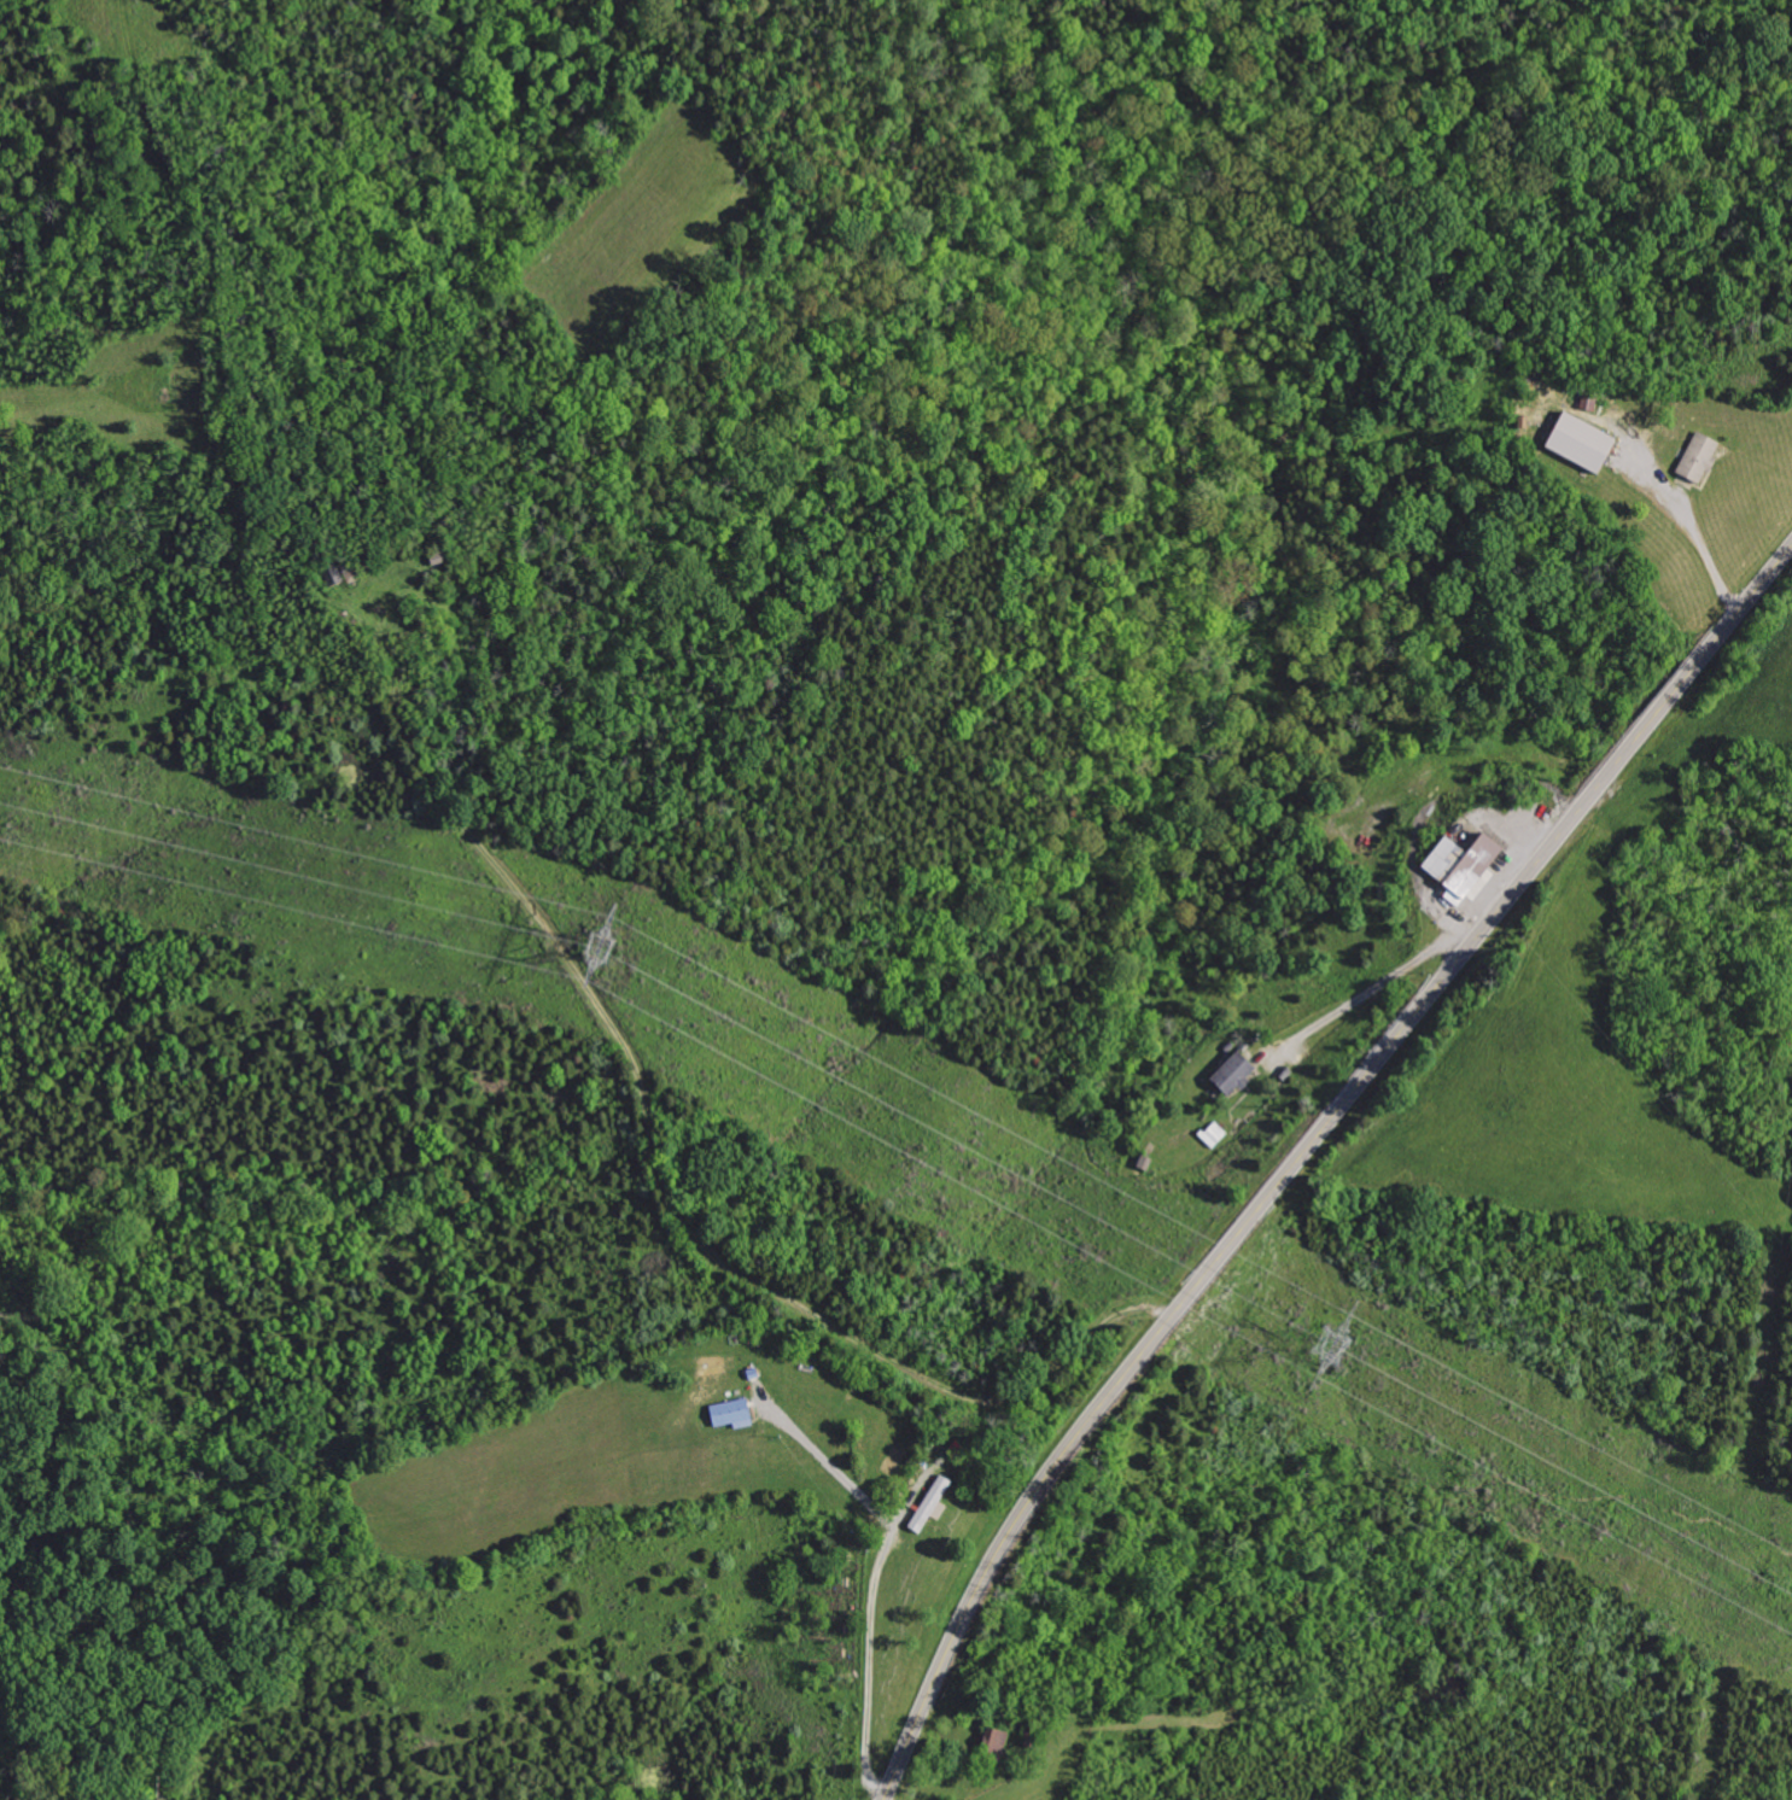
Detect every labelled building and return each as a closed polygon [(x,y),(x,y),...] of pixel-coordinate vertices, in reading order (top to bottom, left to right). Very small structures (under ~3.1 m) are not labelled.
[(1594,475),(1611,437),(1556,412),(1539,450),(1594,475)] [(1674,475),(1699,486),(1718,443),(1693,432),(1674,475)] [(1449,835),(1427,867),(1454,886),(1449,894),(1466,906),(1508,845),(1485,829),(1471,849),(1449,835)] [(1214,1081),(1231,1097),(1241,1085),(1244,1087),(1262,1068),(1242,1049),(1214,1081)] [(765,1425),(761,1399),(719,1405),(722,1426),(747,1423),(747,1428),(765,1425)]
